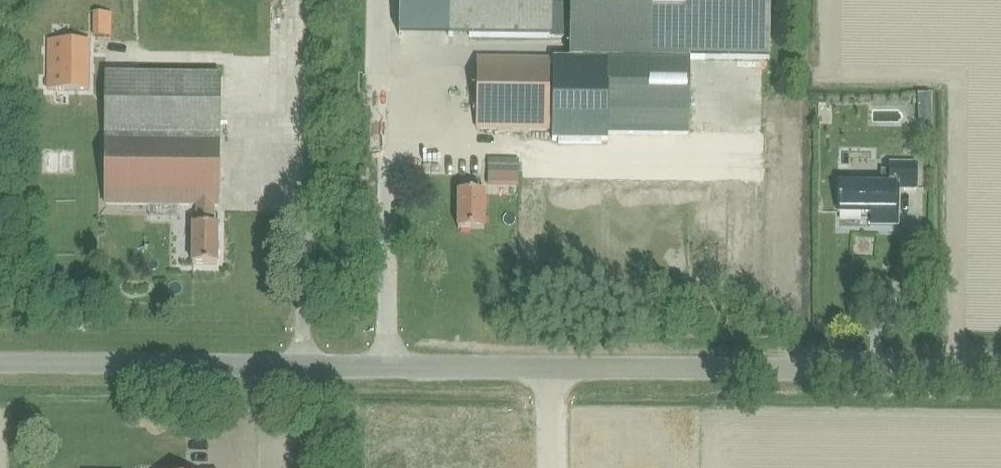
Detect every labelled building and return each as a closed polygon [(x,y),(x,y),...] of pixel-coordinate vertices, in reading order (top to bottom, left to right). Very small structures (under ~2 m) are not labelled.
[(689,56),(690,0),(449,0),(448,38),(569,39),(569,60),(548,61),(477,60),(477,130),(549,130),(549,141),(606,141),(606,134),(688,135),(689,56)] [(689,56),(769,57),(770,0),(690,0),(689,56)] [(88,91),(88,42),(48,41),(48,91),(88,91)] [(219,207),(219,143),(220,143),(220,76),(105,75),(105,142),(105,206),(196,206),(196,226),(193,226),(192,265),(217,265),(217,226),(213,226),(214,207),(219,207)] [(818,119),(818,132),(834,133),(835,119),(818,119)] [(487,174),(518,174),(518,161),(487,160),(487,174)] [(880,182),(838,182),(837,212),(897,213),(897,190),(915,190),(915,164),(889,164),(889,171),(880,171),(880,182)] [(483,230),(483,194),(477,194),(477,181),(457,181),(457,194),(457,230),(483,230)]
